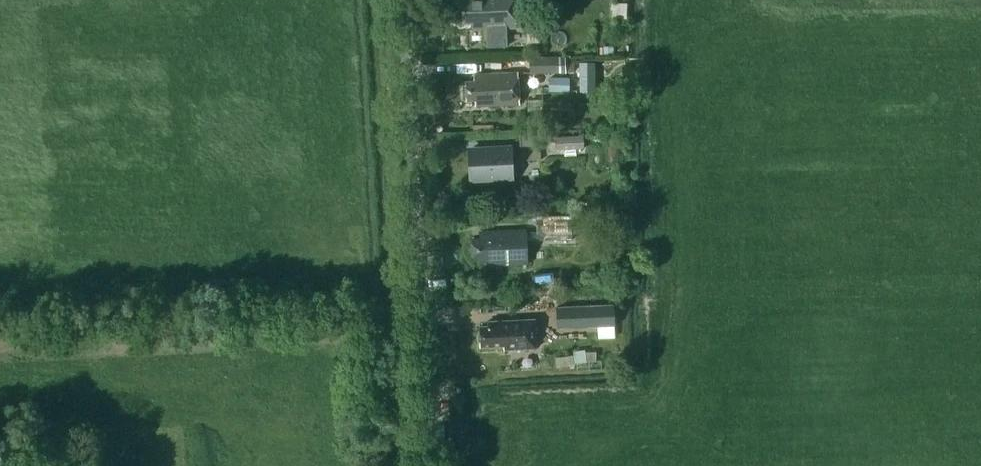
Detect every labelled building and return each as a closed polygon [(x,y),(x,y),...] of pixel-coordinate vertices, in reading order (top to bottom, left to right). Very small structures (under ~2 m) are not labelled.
[(516,0),(461,0),(462,23),(471,23),(471,29),(518,27),(516,0)] [(540,30),(527,31),(527,42),(540,41),(540,30)] [(614,45),(604,46),(604,54),(614,53),(614,45)] [(565,57),(530,58),(530,75),(566,74),(565,57)] [(595,62),(580,62),(580,91),(595,91),(595,62)] [(466,81),(466,100),(475,100),(476,106),(520,104),(518,72),(474,74),(474,81),(466,81)] [(550,75),(549,92),(570,93),(570,76),(550,75)] [(540,133),(519,135),(521,161),(541,159),(540,133)] [(584,135),(555,137),(556,150),(564,150),(565,156),(576,155),(575,149),(585,149),(584,135)] [(470,181),(516,178),(514,144),(469,147),(470,181)] [(564,217),(532,218),(533,235),(564,234),(564,217)] [(528,263),(526,229),(481,232),(481,239),(473,239),(474,259),(482,258),(482,265),(528,263)] [(558,327),(616,323),(615,301),(557,305),(558,327)] [(537,347),(535,319),(488,321),(488,325),(480,326),(481,346),(504,345),(504,349),(537,347)] [(587,363),(585,351),(575,352),(576,364),(587,363)]
